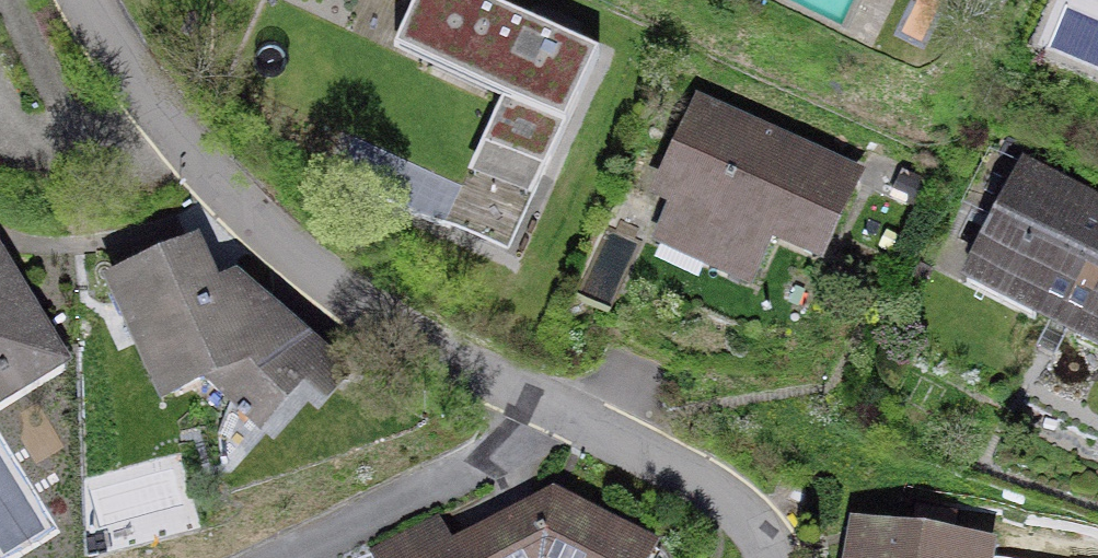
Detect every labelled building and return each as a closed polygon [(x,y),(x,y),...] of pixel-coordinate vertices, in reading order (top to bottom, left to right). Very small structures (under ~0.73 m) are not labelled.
[(472,0),(413,0),(388,56),(495,101),(443,223),(493,244),(547,121),(567,130),(599,55),(472,0)] [(877,189),(701,111),(655,213),(677,223),(662,256),(763,300),(781,259),(835,282),(877,189)] [(1097,249),(1097,206),(1031,173),(973,290),(1057,331),(1097,249)] [(1057,331),(1097,351),(1097,249),(1057,331)] [(82,376),(0,250),(0,426),(82,376)] [(211,255),(113,296),(176,422),(223,406),(281,451),(346,373),(249,289),(232,296),(211,255)] [(670,555),(560,503),(467,556),(451,533),(395,557),(668,557),(670,555)] [(860,535),(856,557),(1005,557),(860,535)]
